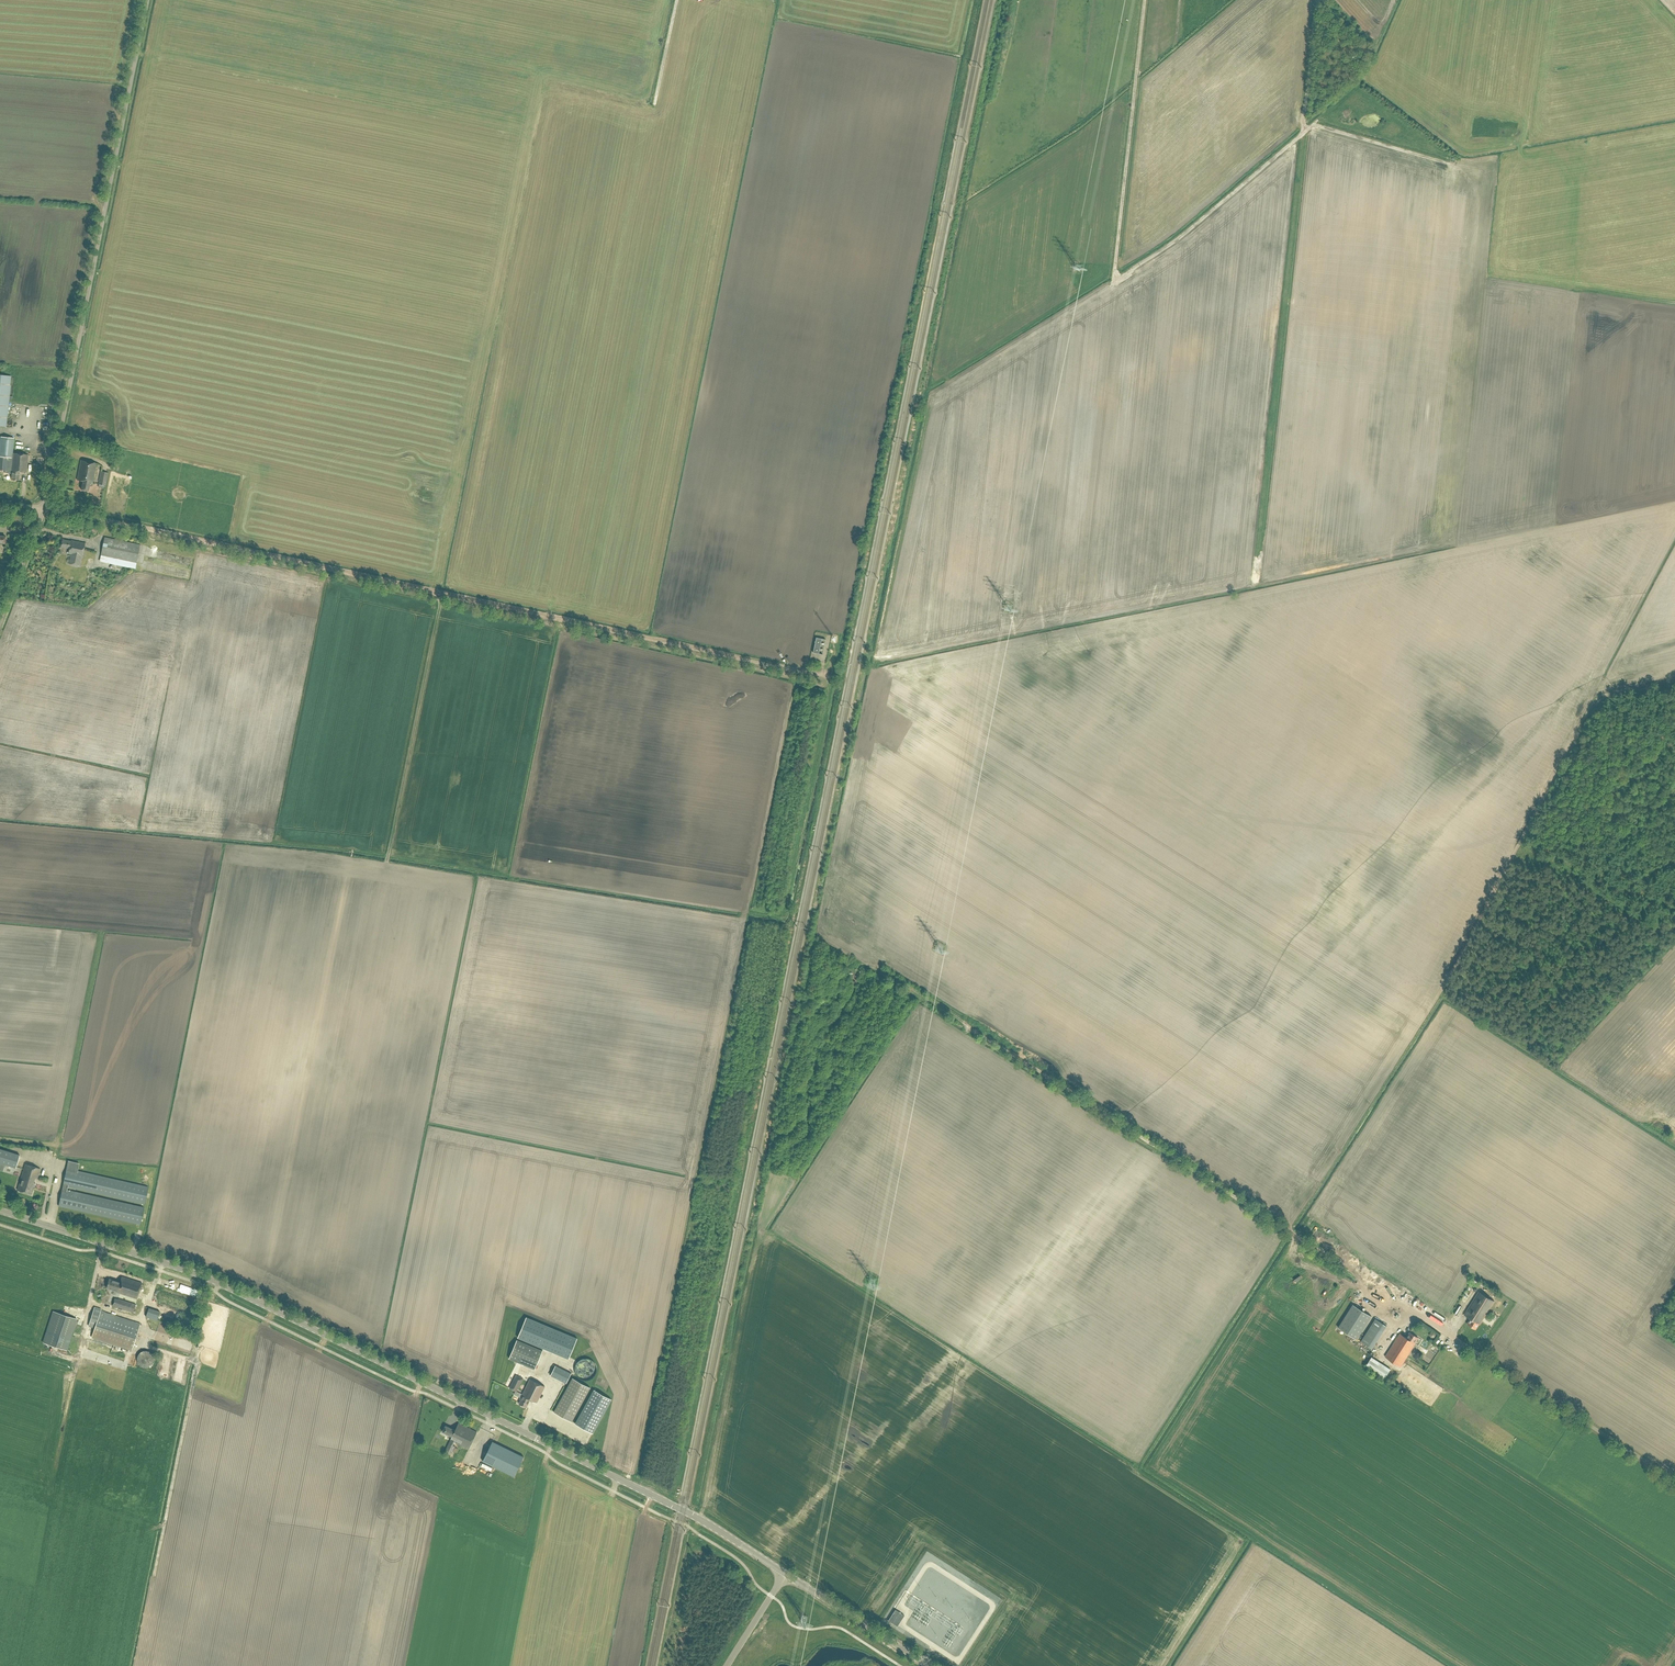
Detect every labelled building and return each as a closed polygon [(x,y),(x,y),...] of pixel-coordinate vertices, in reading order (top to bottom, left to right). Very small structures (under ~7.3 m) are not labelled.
[(12,376),(0,375),(0,426),(7,427),(12,376)] [(26,473),(27,454),(12,453),(13,438),(0,437),(0,470),(4,471),(4,473),(11,474),(10,480),(18,481),(19,472),(26,473)] [(92,483),(96,463),(80,460),(76,480),(82,481),(80,490),(87,491),(89,482),(92,483)] [(105,486),(108,472),(101,471),(99,481),(99,484),(105,486)] [(137,563),(140,544),(104,537),(101,556),(137,563)] [(70,541),(62,539),(60,547),(69,548),(68,553),(71,554),(69,563),(79,566),(82,556),(85,543),(71,540),(70,541)] [(823,655),(826,639),(816,637),(813,653),(823,655)] [(19,1155),(0,1149),(0,1163),(15,1168),(19,1155)] [(68,1188),(76,1189),(145,1205),(149,1187),(77,1171),(79,1163),(68,1160),(57,1206),(137,1224),(135,1229),(139,1230),(144,1207),(67,1190),(68,1188)] [(37,1178),(40,1168),(25,1164),(17,1190),(31,1194),(35,1183),(33,1183),(35,1178),(37,1178)] [(0,1171),(0,1179),(12,1183),(14,1175),(0,1171)] [(142,1282),(122,1276),(120,1282),(109,1278),(106,1287),(117,1290),(117,1292),(137,1298),(142,1282)] [(1480,1325),(1495,1301),(1479,1291),(1465,1315),(1470,1318),(1469,1319),(1471,1320),(1468,1324),(1476,1329),(1479,1324),(1480,1325)] [(133,1312),(135,1305),(114,1298),(112,1305),(133,1312)] [(1338,1328),(1357,1340),(1372,1317),(1353,1305),(1338,1328)] [(131,1350),(140,1323),(100,1310),(101,1308),(94,1306),(88,1326),(94,1328),(91,1337),(131,1350)] [(157,1320),(160,1311),(148,1308),(145,1317),(157,1320)] [(44,1343),(67,1350),(77,1319),(54,1311),(44,1343)] [(526,1317),(517,1337),(568,1359),(577,1338),(526,1317)] [(1387,1326),(1376,1318),(1361,1342),(1373,1349),(1387,1326)] [(1418,1337),(1411,1333),(1408,1337),(1407,1336),(1406,1337),(1401,1334),(1386,1357),(1401,1367),(1416,1344),(1415,1343),(1418,1337)] [(1455,1340),(1452,1339),(1451,1341),(1445,1338),(1441,1344),(1450,1349),(1455,1340)] [(534,1369),(542,1350),(516,1339),(509,1358),(534,1369)] [(144,1367),(145,1367),(146,1367),(147,1367),(148,1367),(149,1366),(150,1365),(151,1365),(151,1364),(152,1364),(152,1363),(153,1362),(153,1361),(153,1360),(153,1359),(153,1358),(153,1357),(153,1356),(153,1355),(152,1355),(152,1354),(151,1353),(150,1352),(149,1352),(149,1351),(148,1351),(147,1351),(146,1350),(145,1350),(144,1350),(143,1351),(142,1351),(141,1351),(140,1352),(139,1353),(138,1354),(138,1355),(137,1355),(137,1356),(137,1357),(137,1358),(136,1359),(137,1360),(137,1361),(137,1362),(138,1363),(138,1364),(139,1364),(139,1365),(140,1365),(140,1366),(141,1366),(142,1367),(143,1367),(144,1367)] [(103,1364),(112,1367),(115,1359),(106,1356),(103,1364)] [(1372,1356),(1365,1367),(1384,1379),(1391,1369),(1372,1356)] [(581,1378),(584,1379),(587,1379),(590,1378),(593,1377),(595,1374),(596,1371),(597,1368),(596,1364),(594,1361),(591,1359),(588,1358),(584,1358),(581,1359),(578,1361),(576,1364),(575,1367),(575,1370),(576,1374),(578,1376),(581,1378)] [(524,1370),(525,1367),(519,1364),(515,1373),(521,1375),(522,1373),(526,1374),(528,1371),(524,1370)] [(566,1383),(571,1373),(555,1365),(550,1375),(566,1383)] [(516,1392),(523,1379),(516,1375),(509,1388),(516,1392)] [(571,1421),(590,1388),(572,1378),(553,1411),(571,1421)] [(536,1403),(545,1386),(530,1379),(520,1399),(521,1400),(519,1404),(526,1407),(530,1399),(536,1403)] [(593,1388),(575,1422),(593,1431),(611,1397),(593,1388)] [(476,1431),(458,1423),(455,1430),(446,1425),(443,1432),(452,1436),(450,1439),(451,1440),(445,1451),(450,1454),(451,1451),(452,1452),(455,1446),(453,1445),(454,1441),(468,1448),(476,1431)] [(514,1476),(523,1456),(492,1441),(483,1461),(514,1476)] [(896,1610),(889,1621),(898,1627),(901,1622),(900,1621),(901,1619),(902,1620),(905,1616),(896,1610)]
